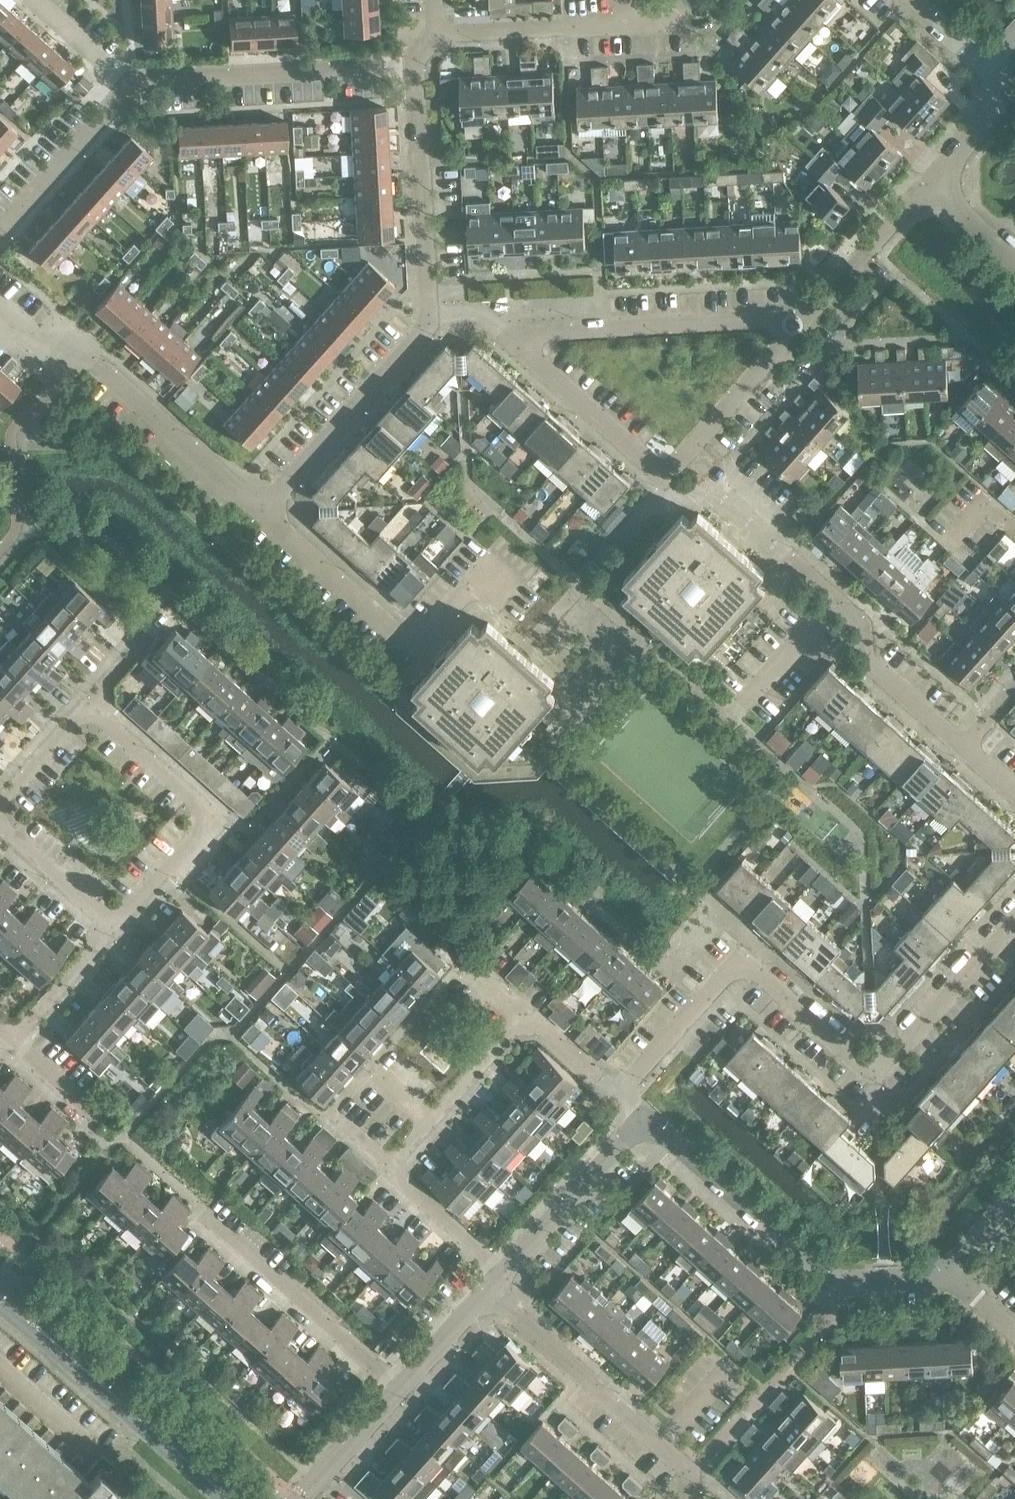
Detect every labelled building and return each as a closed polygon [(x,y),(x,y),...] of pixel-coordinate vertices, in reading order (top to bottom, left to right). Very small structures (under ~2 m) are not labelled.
[(139,1),(140,23),(171,21),(170,0),(162,0),(139,1)] [(340,11),(380,9),(380,2),(375,2),(375,0),(340,0),(340,11)] [(471,4),(511,2),(511,14),(554,12),(553,0),(533,0),(515,1),(515,0),(471,0),(471,4)] [(732,0),(716,0),(715,1),(724,9),(732,0)] [(767,0),(760,0),(757,3),(768,13),(774,6),(767,0)] [(802,0),(779,0),(784,4),(779,10),(810,39),(826,21),(802,0)] [(826,21),(842,4),(839,2),(840,0),(802,0),(826,21)] [(309,4),(300,5),(300,14),(309,13),(309,4)] [(223,26),(222,9),(213,10),(214,27),(223,26)] [(380,9),(340,11),(342,34),(377,32),(376,17),(381,17),(380,9)] [(810,39),(779,10),(763,27),(795,56),(810,39)] [(8,11),(0,20),(0,44),(4,47),(24,25),(8,11)] [(309,13),(300,14),(301,22),(310,22),(309,13)] [(293,14),(271,15),(273,45),(295,44),(293,14)] [(271,15),(250,16),(252,46),(273,45),(271,15)] [(250,16),(228,18),(229,47),(252,46),(250,16)] [(171,21),(140,23),(142,45),(172,43),(171,21)] [(40,39),(24,25),(4,47),(20,62),(40,39)] [(748,34),(738,25),(732,31),(743,40),(748,34)] [(795,56),(763,27),(748,44),(780,73),(795,56)] [(743,40),(732,31),(727,37),(737,47),(743,40)] [(56,54),(40,39),(20,62),(36,76),(56,54)] [(940,60),(917,40),(902,56),(908,62),(893,80),(902,88),(935,118),(951,100),(925,76),(940,60)] [(780,73),(748,44),(732,62),(760,87),(761,85),(765,89),(780,73)] [(529,66),(529,52),(520,53),(520,67),(529,66)] [(529,66),(537,66),(536,52),(529,52),(529,66)] [(73,68),(56,54),(36,76),(53,91),(73,68)] [(483,69),(491,69),(490,54),(482,55),(483,69)] [(483,69),(482,55),(474,55),(474,70),(483,69)] [(693,75),(692,60),(683,61),(684,75),(693,75)] [(701,74),(700,60),(692,60),(693,75),(701,74)] [(655,77),(654,62),(646,63),(646,77),(655,77)] [(646,77),(646,63),(637,63),(638,78),(646,77)] [(609,79),(608,65),(600,66),(601,80),(609,79)] [(601,80),(600,66),(591,66),(591,80),(601,80)] [(553,71),(530,72),(532,116),(532,122),(556,121),(553,71)] [(530,72),(507,73),(509,117),(532,116),(530,72)] [(507,73),(484,74),(486,118),(509,117),(507,73)] [(486,124),(483,74),(460,76),(463,125),(486,124)] [(82,77),(72,88),(82,96),(92,86),(82,77)] [(717,78),(693,80),(695,124),(719,123),(717,78)] [(693,80),(670,81),(673,125),(695,124),(693,80)] [(670,81),(647,83),(650,126),(673,125),(670,81)] [(647,83),(624,84),(627,128),(650,126),(647,83)] [(624,84),(601,85),(604,129),(627,128),(624,84)] [(602,111),(601,85),(577,87),(580,136),(604,135),(602,111)] [(871,92),(863,101),(882,118),(890,109),(919,136),(935,118),(902,88),(887,105),(871,92)] [(9,105),(3,99),(0,103),(0,108),(4,111),(9,105)] [(873,127),(882,118),(863,101),(854,111),(861,117),(845,134),(854,142),(887,171),(903,154),(873,127)] [(4,111),(10,117),(15,110),(9,105),(4,111)] [(384,107),(349,109),(350,131),(385,129),(384,107)] [(0,119),(0,149),(1,149),(15,133),(0,119)] [(284,121),(262,122),(264,152),(286,150),(284,121)] [(262,122),(241,123),(243,153),(264,152),(262,122)] [(163,131),(162,123),(151,123),(151,131),(163,131)] [(241,123),(220,124),(221,154),(243,153),(241,123)] [(220,124),(198,125),(200,155),(221,154),(220,124)] [(198,125),(176,127),(178,156),(200,155),(198,125)] [(301,125),(292,126),(292,134),(301,134),(301,125)] [(385,129),(350,131),(351,153),(387,151),(385,129)] [(317,132),(303,133),(303,145),(318,145),(317,132)] [(301,134),(292,134),(293,143),(301,143),(301,134)] [(129,136),(114,152),(137,173),(152,156),(129,136)] [(565,153),(564,140),(536,142),(537,154),(565,153)] [(823,146),(815,155),(834,172),(842,163),(871,189),(887,171),(854,142),(839,159),(823,146)] [(387,151),(351,153),(352,174),(388,172),(387,151)] [(137,173),(114,152),(100,168),(123,189),(137,173)] [(463,154),(464,161),(479,160),(478,153),(463,154)] [(605,172),(604,154),(581,155),(581,156),(600,172),(605,172)] [(834,172),(815,155),(806,165),(822,178),(806,196),(839,226),(856,208),(826,181),(834,172)] [(569,171),(568,160),(558,161),(558,171),(569,171)] [(558,171),(558,161),(546,162),(547,172),(558,171)] [(628,171),(627,161),(607,162),(608,172),(628,171)] [(512,174),(511,163),(500,164),(501,175),(512,174)] [(512,174),(522,173),(522,163),(511,163),(512,174)] [(476,166),(464,166),(465,177),(476,176),(476,166)] [(123,189),(100,168),(86,184),(108,205),(123,189)] [(303,168),(294,169),(295,178),(304,177),(303,168)] [(773,181),(773,170),(750,171),(751,182),(762,182),(773,181)] [(773,181),(784,180),(783,170),(773,170),(773,181)] [(751,182),(750,171),(727,173),(728,184),(728,195),(734,194),(734,183),(738,183),(751,182)] [(388,172),(352,174),(353,196),(389,194),(388,172)] [(728,184),(727,173),(716,174),(703,174),(704,185),(716,184),(728,184)] [(682,186),(681,175),(670,176),(670,187),(682,186)] [(692,185),(691,175),(681,175),(682,186),(692,185)] [(311,177),(304,177),(295,178),(295,185),(312,185),(311,177)] [(646,188),(646,177),(635,178),(636,188),(646,188)] [(636,188),(635,178),(623,179),(624,189),(636,188)] [(108,205),(86,184),(71,200),(94,221),(108,205)] [(165,197),(174,197),(173,188),(164,188),(165,197)] [(389,194),(353,196),(354,217),(390,215),(389,194)] [(195,195),(186,195),(186,208),(195,208),(195,195)] [(94,221),(71,200),(57,217),(80,237),(94,221)] [(467,202),(468,213),(470,257),(492,255),(493,256),(494,256),(491,212),(490,201),(467,202)] [(584,207),(560,208),(563,252),(586,251),(585,244),(586,244),(584,207)] [(560,208),(537,209),(540,254),(563,252),(560,208)] [(234,209),(226,210),(226,219),(234,218),(234,209)] [(537,209),(514,210),(517,255),(540,254),(537,209)] [(514,210),(491,212),(494,256),(517,255),(514,210)] [(291,221),(300,220),(299,212),(290,212),(291,221)] [(775,212),(753,214),(756,266),(779,265),(776,213),(775,213),(775,212)] [(800,220),(780,221),(779,213),(776,213),(779,265),(802,264),(800,220)] [(752,222),(730,224),(733,268),(756,266),(753,214),(751,214),(752,222)] [(154,228),(157,230),(167,239),(173,233),(167,227),(173,221),(166,215),(154,228)] [(390,215),(354,217),(355,239),(391,238),(390,215)] [(80,237),(57,217),(42,233),(65,253),(80,237)] [(269,227),(278,227),(277,218),(269,219),(269,227)] [(269,227),(269,219),(260,219),(261,228),(269,227)] [(226,230),(235,229),(234,220),(226,221),(226,230)] [(291,230),(301,229),(300,220),(291,221),(291,230)] [(226,230),(226,221),(217,221),(217,230),(226,230)] [(182,232),(191,232),(190,223),(182,224),(182,232)] [(730,224),(707,225),(710,269),(733,268),(730,224)] [(710,269),(707,225),(684,226),(687,270),(710,269)] [(684,226),(661,227),(664,272),(687,270),(684,226)] [(661,227),(638,229),(641,273),(664,272),(661,227)] [(638,229),(615,230),(603,231),(604,258),(616,258),(617,274),(641,273),(638,229)] [(65,253),(42,233),(27,249),(50,270),(65,253)] [(291,235),(292,244),(301,244),(301,235),(291,235)] [(133,255),(139,249),(133,243),(127,249),(133,255)] [(337,256),(337,247),(319,248),(320,257),(337,256)] [(133,255),(127,249),(121,256),(128,262),(133,255)] [(200,256),(193,250),(187,257),(193,263),(200,256)] [(200,256),(193,263),(200,269),(206,262),(200,256)] [(367,261),(352,278),(378,301),(393,285),(367,261)] [(288,278),(294,271),(287,265),(282,272),(288,278)] [(288,278),(282,272),(276,279),(282,284),(288,278)] [(110,281),(104,275),(98,282),(104,288),(110,281)] [(378,301),(352,278),(337,294),(364,317),(378,301)] [(232,298),(238,291),(226,279),(219,286),(232,298)] [(98,282),(92,288),(99,294),(104,288),(98,282)] [(117,282),(94,308),(110,323),(134,297),(117,282)] [(364,317),(337,294),(323,310),(349,333),(364,317)] [(134,297),(110,323),(126,337),(150,312),(134,297)] [(259,298),(252,304),(259,310),(265,304),(259,298)] [(77,316),(83,309),(76,303),(70,310),(77,316)] [(259,310),(252,304),(247,311),(254,317),(259,310)] [(349,333),(323,310),(309,326),(335,349),(349,333)] [(150,312),(126,337),(142,352),(166,326),(150,312)] [(166,326),(142,352),(158,366),(182,340),(166,326)] [(335,349),(309,326),(294,342),(321,365),(335,349)] [(237,336),(230,330),(224,336),(231,342),(237,336)] [(231,342),(224,336),(218,343),(225,349),(231,342)] [(182,340),(158,366),(175,381),(198,355),(182,340)] [(321,365),(294,342),(280,358),(306,382),(321,365)] [(475,344),(474,344),(466,353),(468,390),(471,387),(483,392),(497,405),(519,382),(476,344),(475,344)] [(940,358),(927,358),(923,359),(925,397),(948,395),(946,357),(965,356),(964,344),(939,345),(940,358)] [(919,359),(906,359),(902,360),(905,411),(906,410),(905,398),(925,397),(923,359),(927,358),(927,345),(918,346),(919,359)] [(447,347),(446,346),(409,388),(432,408),(444,395),(439,390),(447,380),(459,391),(457,365),(461,364),(460,351),(455,352),(448,346),(447,347)] [(897,360),(884,361),(880,361),(882,399),(882,412),(905,411),(902,360),(906,359),(905,347),(897,347),(897,360)] [(860,400),(882,399),(880,361),(884,361),(884,348),(875,349),(876,361),(857,363),(860,400)] [(16,361),(9,355),(3,361),(10,368),(16,361)] [(306,382),(280,358),(265,374),(292,398),(306,382)] [(0,365),(0,369),(2,370),(5,374),(10,368),(3,361),(0,365)] [(208,368),(201,362),(195,368),(202,375),(208,368)] [(202,375),(195,368),(189,375),(196,381),(202,375)] [(2,370),(0,372),(0,406),(18,385),(5,374),(2,370)] [(968,384),(975,390),(960,406),(952,415),(968,430),(1002,393),(1005,395),(1014,386),(1007,380),(998,390),(985,378),(984,379),(978,373),(968,384)] [(292,398),(265,374),(251,390),(277,414),(292,398)] [(824,385),(814,376),(809,382),(818,391),(809,401),(806,404),(835,429),(850,412),(822,387),(824,385)] [(196,391),(185,380),(179,387),(190,397),(196,391)] [(519,382),(497,405),(493,410),(508,424),(537,391),(530,385),(527,389),(519,382)] [(432,408),(409,388),(401,397),(397,393),(391,400),(423,429),(437,413),(432,408)] [(277,414),(251,390),(237,406),(263,430),(277,414)] [(537,391),(508,424),(524,439),(550,410),(540,401),(543,397),(537,391)] [(806,404),(809,401),(800,392),(794,398),(804,407),(795,417),(792,420),(820,445),(835,429),(806,404)] [(968,430),(969,431),(977,421),(993,435),(1014,411),(1014,403),(1014,404),(1005,395),(1002,393),(968,430)] [(423,429),(391,400),(386,407),(389,410),(380,420),(408,446),(423,429)] [(263,430),(237,406),(222,423),(248,446),(263,430)] [(792,420),(795,417),(785,408),(780,415),(789,423),(781,433),(778,436),(806,461),(820,445),(792,420)] [(550,410),(524,439),(541,454),(570,421),(563,415),(560,419),(550,410)] [(993,435),(984,444),(1000,459),(1003,457),(1014,443),(1014,411),(993,435)] [(408,446),(380,420),(372,430),(368,426),(362,434),(394,462),(408,446)] [(570,421),(541,454),(557,468),(583,439),(573,431),(576,427),(570,421)] [(778,436),(781,433),(771,424),(765,431),(775,439),(763,452),(791,478),(806,461),(778,436)] [(394,462),(362,434),(357,439),(360,443),(351,453),(374,474),(379,478),(394,462)] [(478,435),(472,442),(480,449),(486,442),(478,435)] [(583,439),(557,468),(573,483),(602,450),(595,444),(592,448),(583,439)] [(449,442),(445,447),(453,455),(458,450),(449,442)] [(1003,457),(1014,468),(1014,443),(1003,457)] [(496,447),(488,456),(497,464),(505,455),(496,447)] [(602,450),(573,483),(589,497),(615,468),(606,460),(609,456),(602,450)] [(314,522),(357,560),(378,536),(365,525),(360,531),(351,523),(359,514),(357,499),(348,491),(356,482),(362,487),(374,474),(351,453),(314,494),(321,501),(322,514),(314,522)] [(431,464),(440,473),(450,462),(440,453),(431,464)] [(508,460),(501,468),(509,475),(517,467),(508,460)] [(851,474),(857,467),(852,462),(846,469),(851,474)] [(615,468),(589,497),(606,512),(635,479),(628,473),(624,477),(615,468)] [(425,490),(431,483),(432,482),(422,473),(415,481),(425,490)] [(830,484),(837,490),(844,482),(837,475),(830,484)] [(425,490),(415,481),(407,489),(417,499),(425,490)] [(881,491),(875,486),(868,494),(874,499),(881,491)] [(1002,499),(1011,507),(1014,503),(1014,495),(1010,490),(1002,499)] [(529,500),(536,507),(539,503),(532,496),(529,500)] [(529,500),(525,505),(532,511),(536,507),(529,500)] [(624,515),(632,506),(626,500),(617,509),(624,515)] [(793,513),(803,522),(813,511),(803,502),(793,513)] [(814,533),(831,547),(864,510),(858,505),(851,513),(849,512),(845,517),(836,509),(814,533)] [(418,524),(426,514),(419,508),(410,517),(418,524)] [(864,510),(831,547),(847,562),(873,533),(864,525),(872,517),(865,511),(867,508),(866,508),(864,510)] [(765,571),(722,532),(699,512),(693,518),(689,518),(683,513),(624,579),(630,585),(630,589),(625,595),(652,619),(649,623),(660,632),(663,629),(691,654),(696,647),(700,647),(706,652),(766,587),(760,581),(759,577),(765,571)] [(445,538),(453,529),(446,523),(438,531),(445,538)] [(382,532),(378,536),(357,560),(367,569),(363,573),(370,579),(399,547),(382,532)] [(873,533),(847,562),(863,576),(897,539),(890,533),(883,542),(873,533)] [(987,553),(996,561),(1010,546),(1001,538),(987,553)] [(897,539),(863,576),(880,591),(905,563),(904,563),(901,567),(886,553),(889,549),(895,555),(904,545),(897,539)] [(399,547),(370,579),(377,585),(381,581),(390,589),(415,561),(399,547)] [(415,561),(390,589),(399,598),(395,602),(403,609),(440,567),(423,552),(415,561)] [(905,563),(880,591),(896,605),(935,562),(928,556),(914,571),(905,563)] [(988,566),(981,560),(973,569),(979,575),(988,566)] [(935,562),(896,605),(912,620),(934,596),(924,588),(942,568),(935,562)] [(979,575),(973,569),(965,578),(972,584),(979,575)] [(74,581),(59,598),(86,622),(94,613),(108,624),(114,617),(74,581)] [(1005,598),(1014,607),(1014,587),(1005,598)] [(59,598),(50,590),(36,606),(45,614),(85,650),(92,643),(78,631),(86,622),(59,598)] [(1005,598),(998,591),(982,608),(983,609),(1014,635),(1014,607),(1005,598)] [(944,601),(951,607),(959,598),(952,592),(944,601)] [(944,601),(936,610),(943,616),(951,607),(944,601)] [(1014,635),(983,609),(970,625),(976,630),(1000,652),(1014,635)] [(45,614),(30,630),(57,654),(66,645),(79,657),(85,650),(45,614)] [(931,638),(939,622),(928,617),(920,632),(931,638)] [(473,622),(454,643),(413,689),(414,703),(443,729),(440,732),(450,741),(453,738),(483,763),(497,762),(521,735),(524,737),(533,727),(530,724),(556,696),(549,690),(549,686),(555,680),(488,621),(483,627),(479,627),(473,622)] [(175,629),(152,654),(148,651),(139,661),(159,679),(192,644),(175,629)] [(30,630),(16,646),(56,682),(63,675),(49,663),(57,654),(30,630)] [(1000,652),(976,630),(962,646),(985,668),(1000,652)] [(7,638),(0,646),(0,661),(1,662),(28,686),(37,677),(50,689),(56,682),(16,646),(7,638)] [(985,668),(962,646),(954,640),(939,656),(970,684),(985,668)] [(184,685),(208,658),(192,644),(159,679),(175,694),(184,685)] [(208,658),(184,685),(200,699),(224,672),(208,658)] [(833,661),(804,693),(821,709),(846,680),(837,672),(841,668),(833,661)] [(0,664),(0,690),(27,714),(33,707),(20,696),(28,686),(1,662),(0,664)] [(224,672),(200,699),(216,714),(240,687),(224,672)] [(846,680),(821,709),(837,723),(866,691),(859,685),(856,689),(846,680)] [(240,687),(216,714),(226,722),(217,732),(224,738),(256,701),(240,687)] [(7,709),(21,722),(27,714),(0,690),(0,718),(7,709)] [(866,691),(837,723),(853,738),(879,709),(869,701),(873,697),(866,691)] [(135,694),(122,709),(128,715),(141,700),(135,694)] [(262,694),(256,701),(224,738),(229,743),(230,742),(241,751),(272,716),(265,709),(271,702),(262,694)] [(141,700),(128,715),(134,721),(148,706),(141,700)] [(879,709),(853,738),(869,752),(898,720),(891,714),(888,718),(879,709)] [(272,716),(241,751),(251,760),(253,760),(258,764),(295,723),(287,716),(286,718),(281,724),(272,716)] [(898,720),(869,752),(885,766),(911,738),(901,730),(905,726),(898,720)] [(167,723),(153,738),(160,744),(173,728),(167,723)] [(295,723),(258,764),(262,768),(263,771),(271,779),(275,779),(305,745),(296,737),(301,731),(303,730),(295,723)] [(173,728),(160,744),(166,749),(180,734),(173,728)] [(808,735),(788,755),(798,764),(817,744),(808,735)] [(911,738),(885,766),(902,781),(930,749),(924,743),(920,747),(911,738)] [(815,780),(833,756),(823,749),(805,773),(815,780)] [(930,749),(902,781),(918,796),(943,767),(934,758),(937,755),(930,749)] [(199,752),(186,767),(193,772),(206,757),(199,752)] [(206,757),(193,772),(199,778),(212,763),(206,757)] [(833,759),(825,769),(836,778),(844,769),(833,759)] [(350,803),(359,793),(325,762),(310,779),(350,815),(353,818),(359,812),(350,803)] [(943,767),(918,796),(935,810),(963,778),(957,772),(953,776),(943,767)] [(963,778),(935,810),(951,825),(956,820),(955,820),(976,796),(967,788),(970,784),(963,778)] [(350,815),(310,779),(295,795),(322,819),(329,826),(338,816),(344,822),(350,815)] [(853,780),(846,788),(856,797),(863,789),(853,780)] [(225,800),(238,786),(231,781),(219,795),(225,800)] [(225,800),(231,806),(242,816),(255,802),(238,786),(225,800)] [(322,819),(295,795),(288,803),(281,798),(274,805),(321,847),(327,841),(313,829),(322,819)] [(976,796),(955,820),(956,820),(973,835),(978,830),(983,834),(975,843),(975,858),(976,859),(967,869),(970,871),(959,882),(959,883),(982,904),(1014,867),(1014,858),(1012,855),(1012,842),(1014,838),(1014,831),(976,796)] [(321,847),(274,805),(267,813),(273,819),(266,827),(293,851),(302,841),(315,854),(321,847)] [(906,838),(914,828),(899,815),(891,825),(906,838)] [(390,837),(396,842),(404,833),(395,825),(390,831),(390,837)] [(293,851),(266,827),(252,843),(292,879),(298,873),(285,861),(293,851)] [(788,843),(791,839),(782,832),(779,836),(787,843),(779,852),(782,855),(790,846),(788,843)] [(292,879),(252,843),(238,860),(264,883),(273,891),(281,882),(290,890),(296,883),(292,879)] [(725,900),(731,906),(760,874),(743,859),(718,887),(728,896),(725,900)] [(255,893),(264,883),(238,860),(223,876),(263,912),(269,905),(260,896),(259,897),(255,893)] [(362,865),(369,872),(374,867),(366,860),(362,865)] [(807,883),(819,870),(811,863),(799,876),(807,883)] [(533,869),(509,896),(526,911),(550,884),(533,869)] [(836,886),(821,872),(812,882),(827,896),(836,886)] [(760,874),(731,906),(738,912),(741,908),(751,917),(776,889),(760,874)] [(263,912),(223,876),(208,892),(235,916),(244,906),(248,910),(258,918),(263,912),(266,914),(263,912)] [(905,881),(899,876),(893,883),(899,888),(905,881)] [(954,878),(939,895),(971,924),(977,917),(973,914),(982,904),(959,883),(959,882),(954,878)] [(9,885),(2,879),(0,881),(0,896),(9,885)] [(899,888),(893,883),(883,894),(889,899),(899,888)] [(550,884),(526,911),(542,926),(566,899),(550,884)] [(0,896),(0,928),(14,913),(4,905),(16,891),(9,885),(0,896)] [(776,889),(751,917),(760,925),(757,929),(763,935),(792,903),(776,889)] [(338,907),(344,900),(339,895),(332,902),(338,907)] [(971,924),(939,895),(924,911),(953,937),(961,927),(965,930),(971,924)] [(566,899),(542,926),(534,935),(550,949),(558,940),(582,913),(566,899)] [(862,907),(855,900),(842,915),(849,921),(862,907)] [(792,903),(763,935),(770,941),(773,937),(783,946),(808,918),(792,903)] [(0,928),(0,949),(6,954),(42,914),(34,907),(22,921),(14,913),(0,928)] [(182,908),(167,925),(207,961),(213,955),(207,950),(219,937),(210,930),(209,932),(182,908)] [(312,920),(320,927),(330,916),(322,909),(312,920)] [(953,937),(924,911),(910,928),(942,957),(948,950),(944,947),(953,937)] [(582,913),(558,940),(574,955),(598,928),(582,913)] [(42,914),(6,954),(22,969),(46,942),(37,933),(49,920),(42,914)] [(808,918),(783,946),(793,955),(790,959),(796,965),(825,933),(808,918)] [(487,931),(492,925),(487,920),(481,926),(487,931)] [(300,933),(308,941),(316,932),(308,924),(300,933)] [(207,961),(167,925),(153,941),(179,965),(188,973),(196,964),(201,968),(207,961)] [(442,960),(405,927),(382,952),(423,988),(437,972),(434,969),(442,960)] [(598,928),(574,955),(591,969),(615,942),(598,928)] [(894,945),(899,949),(900,948),(923,969),(932,960),(936,963),(942,957),(910,928),(894,945)] [(334,952),(341,940),(328,933),(321,946),(334,952)] [(825,933),(796,965),(803,971),(806,967),(816,975),(841,947),(825,933)] [(46,942),(22,969),(39,984),(75,943),(67,936),(55,950),(46,942)] [(490,951),(499,942),(492,936),(484,945),(490,951)] [(179,965),(153,941),(138,957),(165,981),(179,965)] [(497,957),(505,948),(499,942),(490,951),(497,957)] [(607,983),(631,957),(615,942),(591,969),(593,971),(607,983)] [(308,955),(325,971),(334,962),(316,946),(308,955)] [(841,947),(816,975),(858,1013),(860,1011),(865,1006),(867,1005),(865,969),(862,969),(855,978),(845,970),(850,964),(838,953),(842,948),(841,947)] [(900,948),(899,949),(888,962),(894,967),(886,976),(877,968),(874,968),(876,992),(872,992),(873,1005),(879,1004),(884,1010),(886,1012),(923,969),(900,948)] [(408,1004),(423,988),(382,952),(377,958),(391,971),(382,981),(408,1004)] [(165,981),(138,957),(124,974),(159,1005),(173,990),(164,982),(165,981)] [(631,957),(607,983),(623,998),(647,971),(631,957)] [(519,960),(506,975),(518,986),(531,971),(519,960)] [(258,995),(276,973),(264,963),(246,985),(258,995)] [(531,971),(518,986),(523,980),(529,986),(538,976),(531,971)] [(647,971),(623,998),(628,1002),(623,1007),(623,1012),(630,1018),(634,1017),(639,1012),(640,1013),(664,986),(647,971)] [(159,1005),(124,974),(109,990),(136,1013),(145,1021),(159,1005)] [(169,985),(178,993),(184,987),(174,978),(169,985)] [(285,1004),(298,989),(286,978),(273,994),(285,1004)] [(382,981),(373,991),(360,978),(354,985),(394,1021),(408,1004),(382,981)] [(394,1021),(354,985),(350,981),(344,987),(353,995),(344,1005),(379,1037),(394,1021)] [(136,1013),(109,990),(95,1006),(121,1030),(136,1013)] [(1012,996),(1008,992),(1002,999),(1014,1010),(1014,992),(1012,996)] [(235,993),(224,1005),(239,1018),(250,1007),(235,993)] [(555,1009),(563,999),(557,993),(548,1003),(555,1009)] [(561,1015),(570,1005),(563,999),(555,1009),(561,1015)] [(1002,999),(996,1005),(1000,1009),(991,1019),(1014,1040),(1014,1010),(1002,999)] [(379,1037),(344,1005),(338,1011),(334,1007),(331,1010),(325,1017),(334,1026),(338,1029),(365,1053),(379,1037)] [(121,1030),(95,1006),(80,1022),(107,1046),(121,1030)] [(149,1026),(140,1017),(134,1024),(143,1032),(149,1026)] [(334,1026),(325,1017),(319,1023),(329,1031),(334,1026)] [(991,1019),(983,1028),(979,1025),(973,1032),(1005,1061),(1014,1049),(1014,1040),(991,1019)] [(258,1049),(270,1037),(253,1020),(240,1034),(248,1042),(249,1041),(258,1049)] [(206,1029),(197,1021),(189,1030),(198,1038),(206,1029)] [(588,1021),(574,1038),(581,1044),(595,1028),(596,1028),(588,1021)] [(107,1046),(80,1022),(65,1039),(91,1062),(88,1065),(98,1073),(110,1060),(115,1064),(126,1051),(117,1043),(111,1050),(107,1046)] [(609,1055),(616,1047),(595,1028),(581,1044),(598,1059),(605,1052),(609,1055)] [(365,1053),(338,1029),(324,1045),(350,1069),(365,1053)] [(737,1049),(723,1036),(714,1047),(745,1075),(774,1043),(767,1037),(764,1040),(753,1031),(737,1049)] [(1005,1061),(973,1032),(967,1038),(971,1042),(962,1051),(991,1077),(1005,1061)] [(196,1039),(189,1033),(185,1037),(186,1043),(190,1046),(196,1039)] [(350,1069),(324,1045),(315,1055),(311,1052),(312,1051),(302,1042),(296,1049),(336,1085),(350,1069)] [(774,1043),(745,1075),(761,1089),(787,1061),(777,1052),(780,1048),(774,1043)] [(545,1066),(537,1074),(563,1098),(578,1082),(539,1046),(532,1054),(545,1066)] [(336,1085),(296,1049),(290,1055),(300,1064),(305,1058),(309,1062),(295,1078),(321,1102),(336,1085)] [(991,1077),(962,1051),(954,1061),(950,1057),(944,1064),(976,1093),(991,1077)] [(787,1061),(761,1089),(777,1104),(806,1072),(799,1065),(796,1069),(787,1061)] [(976,1093),(944,1064),(938,1070),(942,1074),(933,1083),(962,1109),(976,1093)] [(570,1105),(537,1075),(529,1083),(515,1071),(509,1078),(556,1121),(570,1105)] [(806,1072),(777,1104),(793,1118),(819,1090),(809,1081),(813,1077),(806,1072)] [(23,1081),(15,1074),(3,1088),(0,1086),(0,1107),(23,1081)] [(556,1121),(509,1078),(502,1086),(516,1098),(508,1107),(541,1137),(556,1121)] [(0,1107),(0,1137),(3,1140),(29,1112),(18,1102),(31,1088),(23,1081),(0,1107)] [(962,1109),(933,1083),(925,1093),(921,1089),(915,1096),(947,1125),(962,1109)] [(262,1091),(254,1084),(210,1134),(226,1149),(235,1139),(259,1113),(250,1105),(262,1091)] [(819,1090),(793,1118),(810,1133),(838,1100),(832,1094),(828,1098),(819,1090)] [(739,1100),(729,1092),(722,1099),(732,1108),(739,1100)] [(138,1109),(148,1098),(142,1093),(132,1104),(138,1109)] [(947,1125),(915,1096),(909,1103),(913,1106),(904,1116),(906,1119),(907,1117),(933,1141),(947,1125)] [(838,1100),(810,1133),(826,1147),(846,1124),(847,1125),(852,1119),(841,1110),(845,1106),(838,1100)] [(268,1121),(259,1113),(235,1139),(251,1154),(292,1108),(285,1101),(268,1121)] [(541,1137),(508,1107),(500,1115),(487,1104),(480,1111),(520,1146),(527,1153),(541,1137)] [(29,1112),(3,1140),(22,1157),(60,1114),(52,1107),(39,1121),(29,1112)] [(292,1108),(251,1154),(267,1168),(291,1142),(282,1134),(300,1114),(292,1108)] [(520,1146),(480,1111),(474,1118),(487,1130),(479,1139),(506,1163),(520,1146)] [(60,1114),(22,1157),(19,1160),(35,1174),(40,1174),(49,1182),(74,1154),(65,1146),(66,1145),(55,1135),(68,1121),(60,1114)] [(907,1117),(906,1119),(898,1127),(907,1135),(885,1159),(886,1174),(895,1183),(933,1141),(907,1117)] [(875,1160),(858,1145),(861,1142),(856,1138),(854,1140),(851,1138),(856,1133),(847,1125),(846,1124),(826,1147),(867,1184),(876,1175),(875,1160)] [(275,1191),(319,1142),(312,1136),(300,1149),(291,1142),(267,1168),(259,1177),(275,1191)] [(506,1163),(479,1139),(471,1148),(458,1136),(451,1143),(491,1179),(499,1185),(513,1169),(506,1163)] [(569,1152),(578,1142),(571,1136),(562,1146),(569,1152)] [(319,1143),(283,1183),(299,1197),(323,1171),(314,1162),(326,1149),(319,1143)] [(491,1179),(451,1143),(445,1150),(458,1162),(450,1171),(477,1195),(484,1201),(499,1185),(491,1179)] [(552,1158),(558,1163),(563,1158),(557,1153),(552,1158)] [(87,1194),(106,1211),(144,1168),(136,1161),(124,1175),(113,1165),(87,1194)] [(316,1212),(352,1172),(343,1163),(340,1164),(332,1172),(334,1173),(330,1177),(323,1171),(299,1197),(316,1212)] [(144,1168),(106,1211),(124,1227),(150,1199),(140,1189),(152,1175),(144,1168)] [(477,1195),(450,1171),(442,1180),(429,1168),(422,1176),(447,1198),(443,1203),(454,1213),(458,1208),(462,1211),(464,1209),(469,1214),(482,1200),(476,1195),(477,1195)] [(352,1172),(316,1212),(331,1226),(319,1239),(320,1239),(356,1200),(346,1191),(358,1178),(352,1172)] [(651,1219),(673,1195),(663,1187),(667,1182),(660,1176),(628,1211),(645,1226),(651,1219)] [(10,1188),(3,1181),(0,1184),(0,1189),(5,1193),(10,1188)] [(514,1198),(521,1205),(526,1199),(519,1192),(514,1198)] [(150,1199),(124,1227),(125,1228),(128,1225),(145,1240),(142,1243),(143,1243),(181,1201),(173,1194),(160,1208),(150,1199)] [(673,1195),(651,1219),(668,1234),(693,1205),(686,1199),(682,1204),(673,1195)] [(356,1200),(320,1239),(336,1254),(344,1245),(380,1205),(373,1199),(361,1212),(352,1204),(356,1200)] [(181,1201),(143,1243),(161,1260),(187,1232),(176,1222),(189,1208),(181,1201)] [(380,1205),(344,1245),(360,1259),(384,1233),(375,1225),(387,1212),(380,1205)] [(693,1205),(668,1234),(684,1248),(705,1224),(695,1216),(699,1211),(693,1205)] [(266,1206),(258,1215),(264,1220),(272,1210),(266,1206)] [(288,1231),(279,1223),(274,1228),(283,1237),(288,1231)] [(705,1224),(684,1248),(676,1257),(692,1271),(700,1262),(725,1234),(718,1229),(714,1233),(705,1224)] [(393,1241),(384,1233),(360,1259),(376,1274),(412,1234),(405,1228),(393,1241)] [(612,1230),(606,1237),(615,1245),(621,1238),(612,1230)] [(385,1296),(416,1262),(407,1254),(419,1240),(412,1234),(376,1274),(369,1281),(385,1296)] [(725,1234),(700,1262),(716,1277),(737,1253),(728,1245),(732,1241),(725,1234)] [(311,1249),(302,1241),(296,1249),(305,1256),(311,1249)] [(162,1277),(181,1294),(217,1254),(209,1247),(196,1261),(185,1252),(162,1277)] [(612,1263),(618,1256),(609,1248),(603,1255),(612,1263)] [(638,1266),(644,1259),(635,1251),(629,1258),(638,1266)] [(316,1257),(311,1253),(303,1262),(312,1269),(317,1264),(316,1257)] [(737,1253),(716,1277),(732,1291),(757,1263),(750,1257),(747,1262),(737,1253)] [(217,1254),(181,1294),(199,1311),(222,1285),(212,1276),(225,1262),(217,1254)] [(85,1255),(79,1262),(86,1267),(92,1261),(85,1255)] [(570,1264),(575,1269),(583,1260),(578,1255),(570,1264)] [(425,1270),(416,1262),(393,1288),(409,1303),(445,1263),(437,1256),(425,1270)] [(621,1271),(627,1265),(618,1256),(612,1263),(621,1271)] [(638,1266),(647,1275),(654,1268),(644,1259),(638,1266)] [(757,1263),(732,1291),(748,1306),(770,1282),(760,1274),(764,1269),(757,1263)] [(572,1274),(551,1298),(567,1313),(593,1284),(586,1277),(581,1282),(572,1274)] [(644,1292),(650,1285),(641,1277),(635,1284),(644,1292)] [(222,1285),(199,1311),(218,1327),(253,1287),(246,1280),(233,1294),(222,1285)] [(668,1280),(662,1287),(671,1295),(677,1288),(668,1280)] [(770,1282),(748,1306),(764,1320),(789,1292),(783,1286),(779,1290),(770,1282)] [(593,1284),(567,1313),(583,1327),(610,1297),(604,1303),(596,1296),(601,1291),(593,1284)] [(653,1300),(659,1293),(650,1285),(644,1292),(653,1300)] [(253,1287),(218,1327),(236,1344),(259,1318),(248,1309),(261,1294),(253,1287)] [(677,1288),(671,1295),(680,1304),(686,1297),(677,1288)] [(789,1292),(764,1320),(781,1335),(783,1333),(790,1340),(802,1327),(794,1320),(802,1311),(792,1302),(796,1298),(789,1292)] [(610,1297),(583,1327),(599,1342),(626,1312),(610,1297)] [(373,1329),(374,1327),(380,1321),(362,1304),(354,1312),(373,1329)] [(676,1321),(682,1314),(673,1306),(667,1313),(676,1321)] [(700,1309),(694,1316),(703,1324),(709,1317),(700,1309)] [(626,1312),(599,1342),(615,1356),(642,1326),(636,1332),(629,1325),(633,1321),(632,1317),(626,1312)] [(259,1318),(236,1344),(254,1360),(290,1320),(282,1313),(269,1327),(259,1318)] [(693,1342),(702,1332),(682,1314),(676,1321),(685,1329),(682,1332),(693,1342)] [(709,1317),(703,1324),(712,1332),(718,1325),(709,1317)] [(290,1320),(254,1360),(251,1362),(270,1379),(296,1351),(285,1341),(298,1327),(290,1320)] [(642,1326),(615,1356),(632,1371),(653,1347),(658,1340),(642,1326)] [(939,1340),(927,1340),(929,1372),(951,1371),(949,1333),(939,1334),(939,1340)] [(958,1333),(949,1333),(951,1371),(973,1369),(971,1337),(958,1338),(958,1333)] [(914,1335),(905,1336),(907,1373),(929,1372),(927,1340),(915,1341),(914,1335)] [(373,1346),(385,1356),(394,1346),(382,1336),(373,1346)] [(896,1342),(884,1343),(886,1374),(907,1373),(905,1336),(896,1336),(896,1342)] [(871,1337),(862,1338),(864,1375),(886,1374),(884,1343),(871,1343),(871,1337)] [(533,1358),(511,1338),(508,1342),(507,1341),(498,1351),(484,1339),(478,1345),(525,1387),(540,1370),(530,1361),(533,1358)] [(735,1353),(741,1346),(732,1338),(726,1345),(735,1353)] [(842,1377),(864,1375),(862,1338),(853,1338),(853,1345),(840,1345),(842,1377)] [(525,1387),(478,1345),(472,1352),(486,1365),(478,1374),(501,1395),(510,1403),(525,1387)] [(296,1351),(270,1379),(288,1396),(327,1353),(319,1346),(306,1360),(296,1351)] [(735,1353),(744,1361),(750,1354),(741,1346),(735,1353)] [(653,1347),(632,1371),(648,1386),(670,1362),(653,1347)] [(689,1352),(684,1347),(676,1355),(682,1360),(689,1352)] [(327,1353),(288,1396),(289,1396),(292,1393),(309,1409),(306,1412),(316,1421),(330,1405),(337,1397),(329,1389),(333,1384),(322,1374),(334,1360),(327,1353)] [(501,1395),(478,1374),(469,1383),(456,1371),(450,1378),(487,1411),(501,1395)] [(487,1411),(450,1378),(443,1385),(457,1397),(449,1406),(472,1427),(487,1411)] [(983,1394),(991,1385),(985,1379),(977,1388),(983,1394)] [(1014,1411),(1014,1380),(1014,1379),(986,1410),(1003,1425),(1009,1417),(1014,1411)] [(0,1385),(0,1479),(22,1498),(136,1498),(114,1480),(120,1473),(99,1454),(90,1465),(0,1385)] [(827,1395),(836,1404),(842,1397),(833,1389),(827,1395)] [(789,1396),(782,1390),(776,1396),(785,1405),(790,1400),(789,1396)] [(837,1421),(804,1392),(789,1408),(822,1438),(837,1421)] [(785,1405),(776,1396),(770,1403),(777,1410),(781,1410),(785,1405)] [(472,1427),(449,1406),(441,1415),(427,1403),(421,1410),(458,1443),(472,1427)] [(822,1438),(789,1408),(775,1425),(807,1454),(822,1438)] [(458,1443),(421,1410),(415,1417),(429,1429),(420,1439),(452,1468),(467,1451),(458,1443)] [(572,1422),(565,1416),(559,1423),(559,1427),(564,1431),(572,1422)] [(933,1428),(945,1427),(944,1418),(932,1419),(933,1428)] [(933,1428),(932,1419),(920,1420),(921,1429),(933,1428)] [(543,1420),(522,1444),(539,1459),(560,1435),(543,1420)] [(890,1431),(889,1421),(877,1422),(877,1431),(890,1431)] [(890,1431),(902,1430),(901,1421),(889,1421),(890,1431)] [(572,1422),(564,1431),(568,1435),(572,1435),(579,1428),(572,1422)] [(760,1428),(753,1422),(747,1429),(756,1437),(761,1432),(760,1428)] [(516,1425),(511,1430),(518,1437),(523,1431),(516,1425)] [(807,1454),(775,1425),(760,1441),(793,1470),(807,1454)] [(756,1437),(747,1429),(741,1436),(748,1442),(752,1442),(756,1437)] [(980,1449),(986,1442),(977,1434),(970,1441),(980,1449)] [(560,1435),(539,1459),(555,1473),(576,1450),(560,1435)] [(452,1468),(420,1439),(412,1448),(398,1436),(392,1442),(438,1484),(452,1468)] [(504,1453),(509,1447),(501,1441),(497,1446),(504,1453)] [(793,1470),(760,1441),(746,1457),(770,1478),(784,1462),(793,1470)] [(392,1442),(386,1449),(399,1461),(391,1471),(415,1492),(423,1498),(424,1498),(438,1484),(392,1442)] [(980,1449),(989,1457),(995,1450),(986,1442),(980,1449)] [(604,1451),(597,1445),(591,1452),(591,1456),(596,1460),(604,1451)] [(576,1450),(555,1473),(571,1488),(592,1464),(576,1450)] [(457,1463),(470,1474),(480,1462),(467,1451),(457,1463)] [(604,1451),(596,1460),(601,1464),(605,1464),(611,1457),(604,1451)] [(480,1461),(490,1469),(494,1464),(485,1456),(480,1461)] [(770,1478),(746,1457),(725,1480),(740,1495),(747,1487),(755,1495),(770,1478)] [(571,1488),(583,1498),(590,1498),(608,1478),(592,1464),(571,1488)] [(1014,1476),(1014,1469),(1010,1464),(1003,1471),(1013,1479),(1014,1476)] [(415,1492),(391,1471),(383,1480),(369,1468),(362,1475),(376,1487),(368,1496),(371,1498),(408,1498),(415,1492)] [(636,1479),(629,1473),(623,1480),(623,1484),(628,1489),(636,1479)] [(590,1498),(619,1498),(624,1493),(608,1478),(590,1498)] [(636,1479),(628,1489),(633,1493),(637,1493),(643,1486),(636,1479)] [(997,1486),(990,1480),(982,1489),(989,1495),(997,1486)] [(847,1497),(838,1489),(832,1496),(836,1498),(845,1498),(847,1497)] [(982,1489),(974,1498),(975,1498),(985,1498),(989,1495),(982,1489)]
